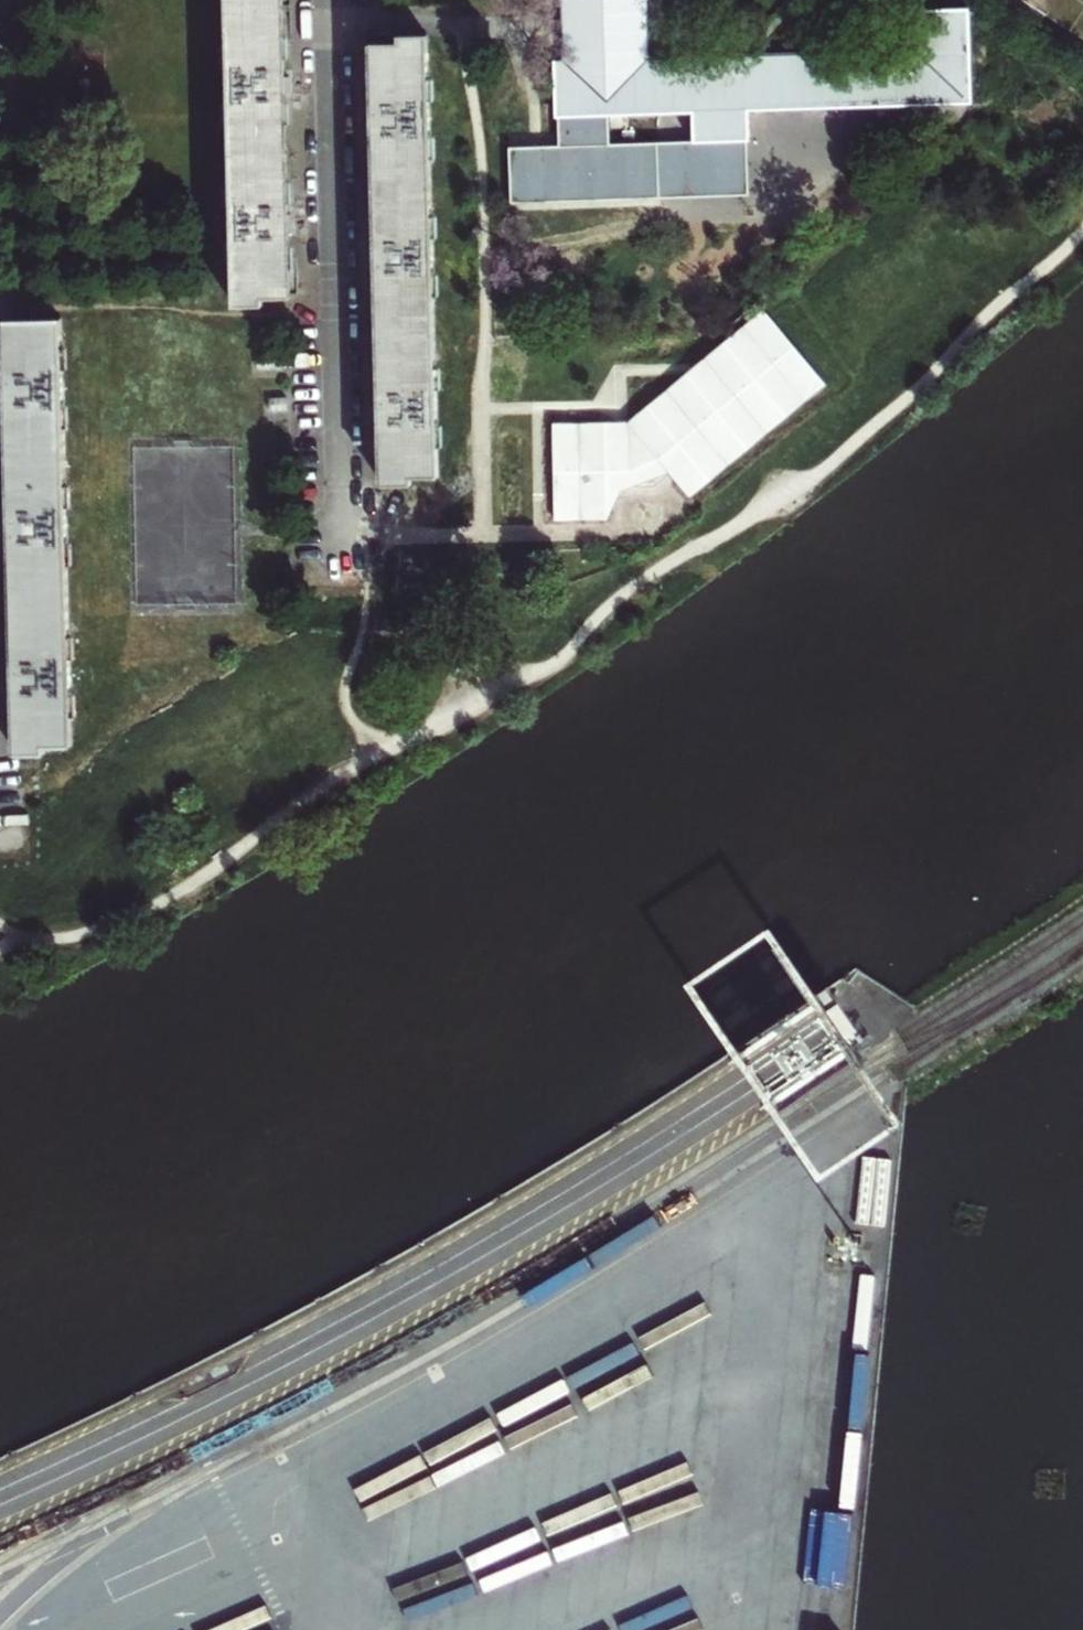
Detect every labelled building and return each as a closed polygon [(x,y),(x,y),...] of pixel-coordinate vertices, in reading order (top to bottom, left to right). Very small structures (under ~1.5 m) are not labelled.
[(228,309),(289,308),(282,0),(222,0),(228,309)] [(568,64),(561,65),(562,113),(612,112),(700,110),(701,140),(752,139),(751,109),(970,100),(968,7),(915,7),(917,56),(648,63),(646,0),(566,0),(568,64)] [(399,44),(373,44),(374,119),(378,269),(381,414),(383,487),(410,486),(411,478),(438,476),(427,35),(399,36),(399,44)] [(612,112),(562,113),(563,143),(513,144),(514,200),(753,194),(752,139),(701,140),(613,142),(612,112)] [(677,480),(690,497),(825,385),(763,311),(628,423),(606,423),(554,424),(555,485),(556,520),(608,519),(625,484),(677,480)] [(71,746),(63,320),(19,320),(7,320),(8,391),(11,539),(15,682),(17,755),(45,753),(45,747),(71,746)] [(597,1404),(762,1339),(752,1313),(586,1378),(597,1404)] [(497,1425),(374,1478),(385,1503),(508,1450),(497,1425)] [(636,1629),(715,1629),(736,1622),(734,1616),(765,1604),(758,1585),(636,1629)]
